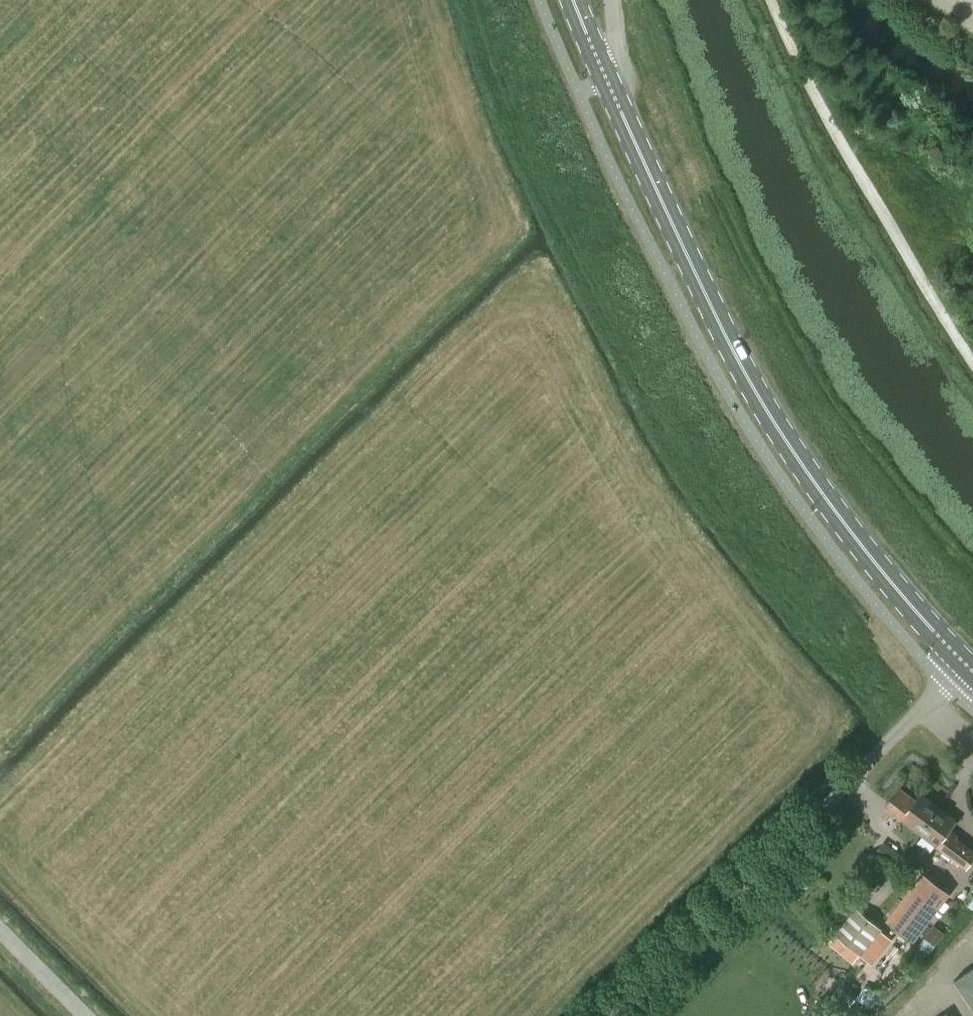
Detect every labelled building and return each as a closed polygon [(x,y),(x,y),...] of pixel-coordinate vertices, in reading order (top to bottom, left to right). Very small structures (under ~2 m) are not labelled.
[(900,788),(886,807),(902,819),(920,832),(939,807),(921,793),(916,800),(900,788)] [(920,832),(937,846),(936,847),(952,859),(959,864),(965,869),(972,858),(972,851),(956,838),(957,836),(949,830),(957,820),(939,807),(920,832)] [(883,840),(874,852),(891,866),(901,853),(883,840)] [(893,923),(913,938),(947,893),(927,878),(893,923)] [(834,933),(860,955),(882,929),(856,907),(834,933)] [(954,979),(972,1007),(972,966),(954,979)] [(830,996),(845,1010),(859,995),(843,981),(830,996)]
